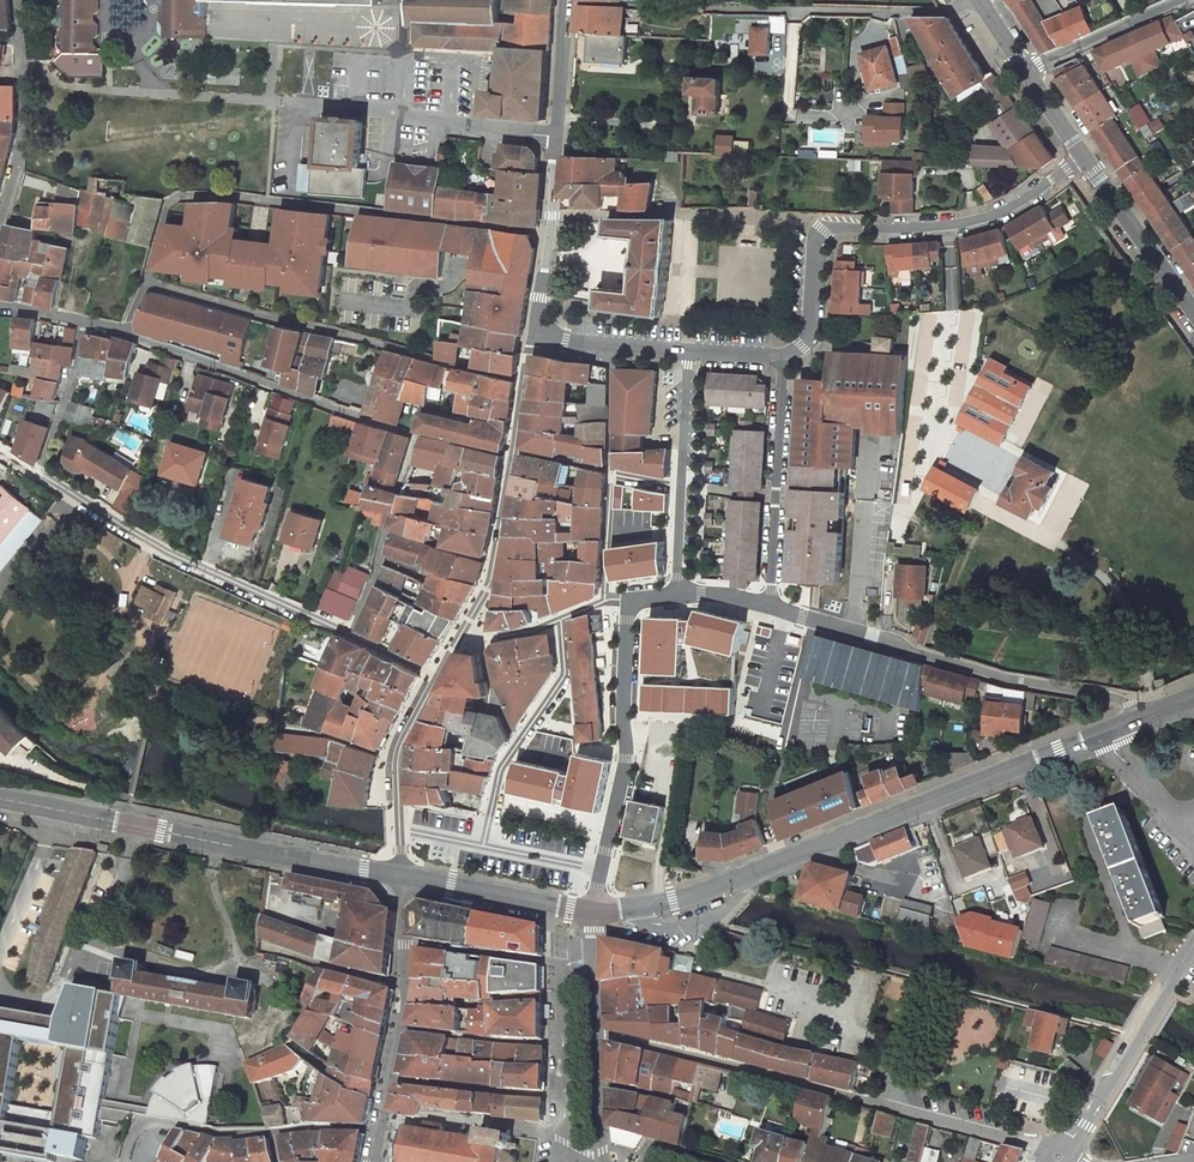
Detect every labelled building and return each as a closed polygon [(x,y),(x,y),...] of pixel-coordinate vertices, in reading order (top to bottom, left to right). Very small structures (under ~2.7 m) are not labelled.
[(11,29),(9,0),(0,0),(0,27),(11,29)] [(65,4),(64,4),(59,10),(59,11),(65,18),(65,28),(64,28),(59,34),(65,41),(65,52),(65,53),(99,53),(99,48),(96,45),(95,38),(99,35),(99,24),(96,21),(96,15),(100,11),(99,0),(65,0),(65,4)] [(143,4),(147,0),(112,0),(116,4),(110,9),(115,15),(110,21),(115,26),(120,26),(126,31),(131,32),(137,26),(132,21),(137,15),(143,15),(148,10),(143,4)] [(165,6),(165,13),(159,19),(165,25),(165,37),(206,38),(207,0),(252,2),(252,0),(165,0),(165,6)] [(410,3),(406,3),(406,18),(410,18),(410,26),(419,26),(420,46),(503,49),(498,92),(489,91),(486,114),(546,120),(552,15),(554,15),(555,0),(517,0),(516,14),(522,13),(520,24),(506,23),(499,23),(500,0),(410,0),(410,3)] [(1014,7),(1044,54),(1062,46),(1047,23),(1033,0),(1024,0),(1014,7)] [(623,36),(626,9),(579,6),(577,33),(590,34),(623,36)] [(1093,32),(1082,8),(1065,15),(1076,39),(1093,32)] [(1065,15),(1047,23),(1062,46),(1076,39),(1065,15)] [(1093,52),(1104,72),(1133,60),(1141,78),(1162,66),(1155,50),(1185,37),(1184,36),(1176,21),(1173,16),(1093,52)] [(949,18),(913,17),(935,56),(962,39),(958,31),(954,33),(950,27),(954,25),(949,18)] [(1192,32),(1183,17),(1176,21),(1184,36),(1192,32)] [(757,25),(753,55),(765,57),(762,74),(781,76),(783,61),(772,60),(776,28),(757,25)] [(1193,38),(1193,36),(1192,32),(1184,36),(1185,37),(1187,41),(1193,38)] [(626,63),(628,36),(623,36),(590,34),(589,61),(626,63)] [(643,45),(644,37),(636,36),(636,44),(643,45)] [(904,55),(899,37),(892,39),(896,58),(904,55)] [(962,39),(935,56),(950,81),(951,84),(959,97),(980,84),(985,81),(987,84),(990,85),(1002,102),(1004,105),(1012,100),(993,73),(986,77),(962,39)] [(899,83),(889,47),(863,54),(873,90),(899,83)] [(99,53),(65,53),(55,62),(72,78),(106,78),(106,48),(99,48),(99,53)] [(1085,66),(1074,53),(1069,55),(1050,64),(1077,105),(1101,90),(1085,66)] [(908,68),(904,55),(896,58),(901,75),(909,72),(908,68)] [(925,64),(908,68),(909,72),(909,73),(912,84),(929,80),(925,64)] [(912,84),(909,73),(901,76),(905,88),(912,86),(912,84)] [(719,114),(721,80),(693,78),(692,93),(700,93),(699,113),(719,114)] [(1002,102),(990,85),(987,84),(985,81),(980,84),(983,88),(996,107),(1002,102)] [(961,101),(983,88),(980,84),(959,97),(961,101)] [(0,86),(0,134),(15,135),(16,121),(16,87),(0,86)] [(1077,105),(1094,131),(1098,129),(1115,120),(1119,118),(1101,90),(1077,105)] [(1012,100),(1004,105),(1010,113),(1018,107),(1012,100)] [(903,141),(904,103),(886,102),(886,117),(886,120),(882,120),(882,117),(872,117),(867,120),(867,140),(891,140),(903,141)] [(1010,113),(992,126),(1007,147),(1011,152),(1037,134),(1018,107),(1010,113)] [(966,109),(962,110),(967,128),(968,131),(975,129),(971,117),(968,118),(966,109)] [(1136,118),(1141,127),(1147,123),(1142,115),(1136,118)] [(1156,132),(1165,126),(1160,118),(1151,124),(1156,132)] [(360,168),(361,153),(361,148),(363,122),(325,119),(322,165),(314,165),(313,191),(312,194),(365,197),(367,177),(367,168),(360,168)] [(1098,129),(1094,131),(1121,170),(1139,157),(1115,120),(1098,129)] [(1142,129),(1147,137),(1153,133),(1149,125),(1142,129)] [(0,134),(0,176),(4,177),(15,135),(0,134)] [(1037,134),(1011,152),(1021,166),(1044,167),(1055,159),(1037,134)] [(735,141),(735,138),(720,137),(719,154),(734,155),(735,141)] [(1159,161),(1169,154),(1160,140),(1150,146),(1159,161)] [(749,155),(750,142),(735,141),(734,155),(749,155)] [(537,172),(539,158),(539,157),(538,154),(536,151),(533,149),(531,148),(504,145),(503,154),(499,153),(498,168),(505,169),(537,172)] [(1007,147),(976,146),(976,152),(975,165),(1021,166),(1011,152),(1007,147)] [(797,157),(798,149),(785,149),(784,156),(797,157)] [(976,152),(964,151),(963,164),(975,165),(976,152)] [(679,152),(666,152),(666,161),(679,161),(679,152)] [(929,161),(929,153),(914,152),(914,160),(929,161)] [(604,158),(565,155),(563,183),(626,183),(626,177),(624,172),(617,172),(618,157),(604,158)] [(1139,157),(1121,170),(1128,180),(1147,169),(1139,157)] [(862,161),(850,160),(850,170),(861,171),(862,161)] [(920,162),(887,161),(885,197),(894,197),(903,198),(902,214),(913,213),(915,182),(912,182),(913,175),(915,175),(919,176),(920,162)] [(314,165),(306,164),(304,191),(313,191),(314,165)] [(441,187),(443,171),(442,171),(416,167),(397,166),(392,209),(438,214),(441,187)] [(990,177),(992,197),(1011,195),(1008,168),(1001,168),(1001,177),(990,177)] [(537,172),(505,169),(504,195),(491,193),(491,194),(441,187),(438,214),(438,216),(460,218),(479,219),(489,221),(490,200),(502,201),(501,207),(522,208),(522,211),(541,212),(544,173),(537,172)] [(1147,169),(1128,180),(1140,197),(1158,184),(1147,169)] [(127,180),(93,178),(91,190),(91,191),(108,193),(125,194),(127,180)] [(83,189),(60,182),(57,203),(81,204),(83,189)] [(626,183),(563,183),(562,196),(578,197),(577,206),(603,207),(603,210),(622,210),(626,183)] [(653,184),(626,183),(622,210),(649,210),(653,184)] [(1158,184),(1140,197),(1152,215),(1171,202),(1158,184)] [(978,188),(985,202),(993,199),(986,185),(978,188)] [(57,203),(41,202),(37,227),(76,231),(77,226),(100,229),(99,234),(110,236),(151,247),(164,199),(125,194),(108,193),(91,191),(91,190),(83,189),(81,204),(57,203)] [(1193,207),(1193,203),(1190,195),(1180,200),(1185,211),(1193,207)] [(903,198),(894,197),(893,215),(902,214),(903,198)] [(502,201),(490,200),(489,221),(511,224),(540,227),(541,212),(522,211),(522,208),(501,207),(502,201)] [(199,228),(169,225),(160,259),(172,261),(170,270),(323,287),(332,214),(291,209),(286,246),(232,240),(236,203),(226,201),(202,202),(199,228)] [(1171,202),(1152,215),(1167,237),(1186,224),(1171,202)] [(1049,215),(1044,206),(1026,217),(1042,244),(1050,239),(1047,234),(1057,228),(1049,215)] [(1063,207),(1052,213),(1060,226),(1070,220),(1063,207)] [(1052,213),(1049,215),(1057,228),(1060,226),(1052,213)] [(390,219),(360,216),(360,217),(351,264),(442,277),(446,249),(450,226),(390,219)] [(1026,217),(1008,227),(1021,249),(1030,244),(1033,249),(1042,244),(1026,217)] [(666,296),(672,241),(671,241),(673,221),(672,220),(610,219),(608,236),(639,240),(634,291),(602,288),(599,308),(663,316),(665,296),(666,296)] [(1186,224),(1167,237),(1175,249),(1193,235),(1186,224)] [(35,241),(36,241),(36,240),(38,232),(16,227),(9,225),(0,256),(0,270),(15,273),(18,259),(30,262),(35,241)] [(530,235),(450,226),(446,249),(477,255),(474,280),(529,289),(536,248),(530,235)] [(1062,237),(1057,228),(1047,234),(1050,239),(1053,243),(1062,237)] [(1003,229),(982,235),(989,260),(991,265),(1000,262),(999,257),(1010,254),(1003,229)] [(982,235),(963,241),(970,265),(980,262),(982,268),(991,265),(989,260),(982,235)] [(1175,249),(1193,278),(1193,235),(1175,249)] [(63,282),(69,248),(36,241),(35,241),(30,262),(38,263),(50,266),(49,275),(48,279),(63,282)] [(942,242),(915,244),(917,268),(935,267),(934,260),(943,260),(942,242)] [(915,244),(889,246),(891,276),(900,276),(899,270),(917,268),(915,244)] [(30,262),(18,259),(15,273),(12,286),(20,288),(23,275),(31,276),(34,271),(37,272),(49,275),(50,266),(38,263),(30,262)] [(857,261),(839,260),(837,287),(862,288),(863,270),(857,270),(857,261)] [(980,262),(970,265),(973,277),(984,274),(982,268),(980,262)] [(0,270),(0,298),(17,301),(20,288),(12,286),(15,273),(0,270)] [(37,272),(34,271),(31,276),(30,285),(45,287),(47,279),(48,279),(49,275),(37,272)] [(45,287),(40,305),(57,309),(63,282),(48,279),(47,279),(45,287)] [(529,289),(474,280),(468,324),(520,335),(523,336),(525,318),(529,289)] [(45,287),(30,285),(25,302),(40,305),(45,287)] [(862,288),(837,287),(836,313),(854,314),(854,305),(861,305),(862,288)] [(1004,292),(999,293),(1002,303),(1007,301),(1004,292)] [(157,293),(149,296),(138,322),(138,333),(243,369),(245,362),(241,361),(253,319),(157,293)] [(998,326),(1014,322),(1009,304),(993,308),(998,326)] [(986,328),(994,327),(992,309),(984,309),(986,328)] [(33,349),(36,320),(18,318),(14,347),(33,349)] [(520,335),(468,324),(465,344),(482,347),(499,350),(517,353),(520,335)] [(75,348),(77,331),(77,328),(63,325),(62,330),(68,331),(66,347),(75,348)] [(315,335),(280,326),(271,365),(288,369),(284,383),(286,384),(287,383),(302,389),(315,335)] [(84,357),(111,362),(114,339),(88,334),(84,357)] [(315,335),(302,389),(312,392),(316,375),(323,377),(328,377),(332,356),(337,339),(315,335)] [(126,383),(137,344),(114,337),(114,339),(111,362),(110,369),(109,375),(107,380),(107,381),(126,383)] [(894,338),(878,337),(877,349),(894,350),(894,338)] [(341,352),(343,343),(336,341),(334,350),(341,352)] [(440,341),(439,341),(438,346),(437,357),(437,358),(457,362),(459,348),(460,344),(440,341)] [(39,343),(37,343),(36,349),(35,357),(63,360),(62,364),(63,364),(72,366),(75,348),(66,347),(39,343)] [(499,350),(482,347),(476,366),(495,370),(499,350)] [(517,353),(499,350),(495,370),(517,374),(520,353),(517,353)] [(407,357),(387,351),(380,371),(393,376),(400,379),(407,357)] [(884,358),(844,355),(843,382),(838,382),(832,381),(832,382),(805,380),(800,458),(800,465),(806,466),(848,468),(855,468),(857,426),(870,426),(869,432),(903,434),(904,420),(908,356),(884,354),(884,358)] [(844,355),(833,354),(832,372),(839,372),(838,382),(843,382),(844,355)] [(180,359),(166,355),(163,366),(176,370),(180,359)] [(557,359),(535,355),(532,374),(567,379),(593,382),(608,384),(609,376),(609,367),(593,364),(567,362),(557,359)] [(63,360),(35,357),(34,369),(33,377),(60,383),(63,364),(62,364),(63,360)] [(111,362),(84,357),(81,372),(95,374),(109,375),(110,369),(111,362)] [(441,366),(407,357),(400,379),(410,382),(411,379),(432,385),(436,386),(441,367),(440,367),(441,366)] [(1027,380),(985,361),(959,417),(1002,437),(1027,380)] [(141,373),(133,400),(154,406),(162,379),(173,382),(176,370),(163,366),(150,363),(147,374),(141,373)] [(34,369),(12,365),(12,367),(11,373),(33,377),(34,369)] [(288,369),(271,365),(268,378),(284,383),(288,369)] [(447,368),(441,367),(436,386),(442,388),(447,368)] [(483,374),(459,369),(456,377),(454,385),(453,390),(463,392),(512,399),(516,382),(483,374)] [(657,371),(616,369),(616,451),(643,451),(643,434),(652,435),(657,371)] [(380,371),(378,370),(365,413),(379,417),(385,396),(389,384),(393,376),(380,371)] [(567,379),(532,374),(529,398),(565,402),(567,379)] [(722,375),(712,374),(710,403),(767,406),(768,386),(759,386),(759,377),(740,376),(740,385),(722,384),(722,375)] [(235,386),(200,375),(192,404),(207,409),(206,413),(202,425),(221,430),(235,386)] [(323,377),(316,375),(312,392),(318,395),(323,377)] [(740,376),(722,375),(722,384),(740,385),(740,376)] [(400,379),(393,376),(389,384),(385,396),(379,417),(397,423),(402,406),(404,399),(410,382),(400,379)] [(60,383),(33,377),(33,382),(40,382),(36,399),(59,402),(59,400),(55,399),(60,383)] [(432,385),(411,379),(410,382),(404,399),(407,399),(429,405),(432,385)] [(608,384),(593,382),(591,404),(608,405),(606,403),(608,393),(608,384)] [(16,385),(14,396),(23,397),(25,386),(16,385)] [(1,419),(12,393),(0,388),(0,421),(1,419)] [(512,399),(463,392),(458,411),(497,419),(511,422),(514,399),(512,399)] [(295,399),(278,393),(269,417),(271,418),(259,452),(279,459),(291,425),(289,424),(292,415),(289,414),(295,399)] [(565,402),(529,398),(527,412),(567,416),(573,417),(583,417),(583,421),(609,422),(609,407),(608,405),(591,404),(565,402)] [(81,405),(71,402),(68,409),(79,412),(81,405)] [(207,409),(192,404),(190,409),(206,413),(207,409)] [(97,409),(81,405),(79,412),(68,409),(64,421),(92,425),(94,417),(97,409)] [(477,421),(426,410),(425,413),(423,413),(420,431),(462,440),(471,442),(477,421)] [(567,416),(527,412),(526,429),(526,431),(563,435),(564,435),(567,416)] [(361,423),(335,414),(331,425),(358,434),(361,423)] [(108,420),(94,417),(92,425),(107,428),(108,420)] [(511,422),(497,419),(493,424),(510,428),(511,422)] [(55,427),(29,420),(17,452),(41,466),(55,427)] [(115,422),(108,420),(107,428),(112,429),(115,422)] [(493,424),(477,421),(471,442),(477,443),(505,450),(510,428),(493,424)] [(609,422),(583,421),(582,437),(608,440),(609,438),(609,422)] [(752,422),(742,421),(742,431),(737,431),(734,487),(742,488),(755,489),(763,489),(763,478),(754,478),(755,461),(764,461),(765,442),(756,441),(757,432),(752,431),(752,422)] [(389,431),(361,423),(358,434),(353,450),(381,459),(391,432),(389,431)] [(563,435),(526,431),(522,448),(560,455),(561,451),(563,435)] [(410,439),(391,432),(381,459),(379,465),(401,471),(404,460),(410,439)] [(766,432),(757,432),(756,441),(765,442),(766,432)] [(564,435),(563,435),(561,451),(588,457),(588,460),(607,465),(608,440),(582,437),(564,435)] [(423,437),(413,467),(439,473),(436,485),(450,488),(454,488),(460,466),(472,469),(490,473),(501,476),(504,455),(486,452),(472,448),(423,437)] [(113,457),(90,443),(79,462),(109,480),(106,484),(121,493),(132,474),(119,465),(111,461),(113,457)] [(207,453),(174,443),(165,473),(199,484),(207,453)] [(1044,458),(1017,445),(1010,460),(1015,462),(1007,478),(1003,476),(997,488),(1004,491),(1002,494),(996,491),(993,498),(1026,513),(1044,474),(1038,471),(1044,458)] [(351,457),(353,451),(346,449),(345,455),(351,457)] [(643,451),(616,451),(616,466),(670,477),(671,454),(671,449),(643,451)] [(381,459),(353,450),(353,451),(351,457),(379,465),(381,459)] [(566,464),(521,455),(517,475),(545,480),(562,483),(566,464)] [(1,461),(0,463),(0,469),(7,474),(11,467),(1,461)] [(764,461),(755,461),(754,478),(763,478),(764,461)] [(109,480),(79,462),(77,466),(106,484),(109,480)] [(572,465),(566,464),(562,483),(568,484),(572,465)] [(401,471),(379,465),(379,466),(377,465),(373,476),(369,474),(366,484),(369,485),(369,486),(372,487),(370,495),(352,489),(347,503),(360,505),(366,506),(368,507),(388,511),(394,492),(401,471)] [(806,466),(800,465),(799,473),(798,490),(805,490),(806,466)] [(940,471),(928,465),(921,479),(934,485),(933,486),(976,506),(985,486),(942,466),(940,471)] [(472,469),(460,466),(454,488),(460,490),(498,497),(501,476),(490,473),(472,469)] [(848,468),(806,466),(805,490),(798,490),(797,514),(801,515),(800,530),(796,530),(793,571),(799,572),(799,580),(841,582),(848,468)] [(601,471),(584,468),(582,478),(580,477),(579,486),(584,486),(605,488),(606,473),(601,471)] [(545,480),(517,475),(514,494),(561,503),(581,505),(584,486),(579,486),(568,484),(562,483),(545,480)] [(272,487),(246,479),(228,536),(255,544),(260,527),(262,520),(265,521),(268,512),(265,511),(267,504),(272,487)] [(616,484),(615,509),(624,509),(625,485),(616,484)] [(0,487),(0,544),(10,553),(13,556),(44,518),(31,509),(2,485),(0,487)] [(605,488),(584,486),(581,505),(604,507),(605,488)] [(454,488),(450,488),(449,492),(450,495),(454,496),(451,505),(495,511),(498,497),(460,490),(454,488)] [(670,494),(638,488),(637,510),(669,511),(670,494)] [(755,489),(742,488),(742,494),(741,502),(754,502),(754,495),(755,489)] [(397,493),(394,492),(388,511),(392,512),(395,512),(401,494),(397,493)] [(420,498),(401,494),(395,512),(415,517),(418,506),(438,510),(435,522),(491,534),(492,533),(495,511),(451,505),(437,501),(432,499),(420,498)] [(561,503),(514,494),(510,517),(559,517),(561,503)] [(741,502),(734,501),(731,540),(729,577),(736,578),(751,579),(757,579),(758,569),(749,569),(750,551),(759,552),(760,531),(751,531),(753,513),(761,514),(762,503),(754,502),(741,502)] [(559,517),(510,517),(508,536),(542,540),(541,544),(561,542),(561,533),(560,520),(579,520),(579,532),(568,532),(569,542),(585,541),(603,539),(601,534),(602,525),(603,521),(604,507),(581,505),(561,503),(559,517)] [(388,511),(368,507),(367,514),(375,515),(386,518),(388,511)] [(322,521),(293,512),(285,540),(294,543),(293,548),(305,552),(307,546),(314,549),(322,521)] [(415,517),(395,512),(391,527),(416,535),(431,540),(434,530),(440,532),(437,541),(447,545),(487,555),(491,534),(435,522),(415,517)] [(761,514),(753,513),(751,531),(760,531),(761,514)] [(386,518),(375,515),(373,524),(383,526),(386,518)] [(579,520),(560,520),(561,533),(568,532),(579,532),(579,520)] [(437,548),(392,533),(387,553),(431,568),(437,548)] [(542,540),(508,536),(504,557),(504,558),(505,558),(539,559),(541,544),(542,540)] [(603,539),(585,541),(585,561),(600,562),(602,544),(603,539)] [(611,548),(616,582),(668,574),(666,540),(611,548)] [(561,542),(541,544),(539,559),(554,559),(561,560),(565,560),(565,542),(561,542)] [(13,556),(10,553),(0,544),(0,572),(13,556)] [(437,548),(431,568),(437,570),(441,571),(447,551),(437,548)] [(465,557),(447,551),(441,571),(458,577),(465,557)] [(759,552),(750,551),(749,569),(758,569),(759,552)] [(485,563),(465,557),(458,577),(478,585),(485,563)] [(539,559),(505,558),(501,580),(540,579),(540,577),(548,577),(548,579),(554,579),(554,559),(539,559)] [(927,559),(917,558),(917,566),(927,567),(927,559)] [(565,560),(561,560),(561,579),(600,583),(600,562),(585,561),(584,561),(565,560)] [(407,574),(384,565),(380,582),(401,593),(407,574)] [(917,566),(900,565),(898,595),(909,596),(924,597),(926,598),(927,567),(917,566)] [(372,576),(350,567),(349,570),(368,578),(370,580),(372,576)] [(344,573),(336,570),(320,608),(350,620),(359,600),(340,592),(337,591),(342,579),(344,573)] [(368,578),(349,570),(347,575),(340,591),(359,599),(368,578)] [(441,571),(437,570),(430,586),(468,602),(478,585),(458,577),(441,571)] [(347,575),(344,573),(342,579),(337,591),(340,592),(340,591),(347,575)] [(751,579),(736,578),(735,586),(751,587),(751,579)] [(540,579),(501,580),(498,596),(548,594),(548,591),(548,579),(540,579)] [(561,579),(555,579),(553,591),(553,594),(552,594),(555,612),(584,600),(598,595),(600,583),(561,579)] [(156,591),(145,586),(137,603),(148,608),(159,613),(162,606),(169,609),(177,593),(159,585),(156,591)] [(403,599),(379,586),(371,606),(395,616),(403,599)] [(430,586),(429,587),(421,603),(431,608),(458,619),(468,602),(430,586)] [(548,594),(498,596),(497,609),(533,609),(537,622),(543,619),(555,612),(552,594),(548,594)] [(924,597),(909,596),(908,607),(923,608),(924,597)] [(429,612),(403,599),(395,616),(410,623),(445,639),(451,631),(455,625),(458,619),(431,608),(429,612)] [(159,613),(148,608),(145,615),(163,623),(169,609),(162,606),(159,613)] [(395,616),(371,606),(360,631),(384,642),(384,641),(395,616)] [(533,609),(497,609),(493,629),(519,627),(530,624),(537,622),(533,609)] [(650,616),(647,710),(737,714),(739,655),(747,621),(700,609),(698,619),(689,619),(689,617),(650,616)] [(572,621),(584,744),(607,741),(595,615),(572,621)] [(410,623),(395,616),(384,641),(397,648),(405,652),(430,663),(445,639),(410,623)] [(283,629),(294,632),(297,624),(285,621),(283,629)] [(927,643),(932,627),(919,623),(914,639),(927,643)] [(366,648),(339,635),(325,666),(352,677),(355,670),(366,648)] [(551,635),(523,639),(526,659),(554,654),(551,635)] [(895,657),(820,636),(808,678),(882,699),(884,694),(814,674),(823,641),(893,661),(895,657)] [(526,659),(523,639),(507,642),(495,645),(491,651),(496,679),(497,680),(502,679),(529,674),(526,659)] [(893,661),(823,641),(814,674),(884,694),(882,699),(920,710),(924,683),(926,664),(895,656),(895,657),(893,661)] [(378,655),(366,648),(355,670),(370,674),(378,655)] [(317,656),(305,652),(303,658),(315,662),(317,656)] [(480,655),(462,653),(459,657),(442,690),(453,691),(451,706),(453,707),(461,708),(465,693),(475,694),(488,695),(487,682),(484,682),(480,655)] [(554,654),(526,659),(529,674),(556,670),(554,654)] [(387,661),(378,655),(370,674),(382,678),(393,683),(410,692),(420,676),(421,675),(418,673),(394,661),(387,661)] [(954,672),(926,664),(924,683),(932,685),(929,693),(947,698),(954,672)] [(352,677),(325,666),(316,687),(322,689),(343,697),(349,685),(352,677)] [(352,677),(349,685),(362,694),(363,694),(374,702),(371,709),(395,721),(402,708),(375,697),(382,678),(370,674),(355,670),(352,677)] [(556,671),(556,670),(529,674),(502,679),(503,684),(499,684),(517,727),(556,671)] [(980,680),(954,672),(947,698),(964,702),(966,695),(975,697),(980,680)] [(393,683),(382,678),(375,697),(402,708),(410,692),(393,683)] [(1165,678),(1154,680),(1156,685),(1158,690),(1169,686),(1165,678)] [(1035,692),(1006,687),(980,680),(979,686),(989,689),(985,721),(988,722),(990,702),(1025,705),(1024,709),(1033,710),(1035,692)] [(322,689),(308,726),(328,731),(330,731),(339,707),(341,703),(343,697),(322,689)] [(453,691),(442,690),(434,703),(451,706),(453,691)] [(475,694),(465,693),(461,708),(471,711),(475,694)] [(339,707),(330,731),(339,733),(381,749),(382,748),(388,737),(387,737),(395,721),(371,709),(374,702),(363,694),(362,694),(357,708),(355,713),(339,707)] [(1025,705),(990,702),(988,722),(987,732),(1001,733),(1002,727),(1022,729),(1024,709),(1025,705)] [(341,703),(339,707),(355,713),(357,708),(341,703)] [(451,706),(434,703),(433,706),(425,720),(449,726),(453,707),(451,706)] [(0,706),(0,740),(12,753),(21,744),(29,736),(0,706)] [(461,708),(453,707),(449,726),(452,726),(463,730),(466,731),(475,734),(481,713),(471,711),(461,708)] [(498,718),(481,713),(475,734),(473,740),(469,752),(490,756),(489,758),(496,760),(499,752),(500,752),(509,741),(498,718)] [(304,717),(295,715),(293,723),(302,725),(304,717)] [(1075,716),(1062,715),(1063,727),(1075,723),(1075,716)] [(449,726),(425,720),(412,744),(447,747),(452,726),(449,726)] [(1022,729),(1002,727),(1001,733),(1019,735),(1020,734),(1021,733),(1022,732),(1022,729)] [(333,739),(275,733),(273,750),(288,752),(329,756),(325,767),(343,773),(345,768),(372,777),(378,755),(333,739)] [(973,735),(966,734),(965,742),(972,743),(973,735)] [(29,736),(21,744),(31,751),(38,744),(29,736)] [(473,740),(467,738),(462,750),(469,752),(473,740)] [(972,743),(965,742),(964,752),(971,751),(972,743)] [(447,747),(412,744),(410,766),(452,769),(454,769),(490,776),(492,771),(487,770),(489,763),(468,759),(464,758),(466,754),(456,751),(457,748),(447,747)] [(273,750),(272,758),(276,758),(287,760),(288,752),(273,750)] [(574,774),(519,762),(512,793),(602,812),(613,761),(579,754),(574,774)] [(488,759),(468,755),(468,759),(489,763),(487,770),(492,771),(496,760),(489,758),(488,759)] [(287,760),(276,758),(272,783),(282,785),(287,760)] [(287,760),(282,785),(294,790),(300,763),(287,760)] [(899,763),(889,767),(891,772),(901,769),(899,763)] [(452,769),(410,766),(408,782),(408,783),(446,786),(446,788),(450,788),(465,791),(484,794),(490,776),(454,769),(452,769)] [(324,771),(323,775),(340,781),(339,786),(339,788),(372,777),(345,768),(343,773),(325,767),(324,771)] [(884,769),(868,775),(872,788),(861,792),(866,805),(908,788),(922,782),(918,773),(904,778),(901,769),(891,772),(886,774),(884,769)] [(1095,771),(1085,775),(1089,785),(1099,781),(1095,771)] [(847,773),(776,802),(784,836),(857,808),(847,773)] [(408,783),(409,802),(433,802),(433,804),(436,804),(437,802),(440,802),(440,805),(449,807),(452,807),(446,788),(446,786),(408,783)] [(742,825),(756,820),(758,794),(739,792),(736,812),(742,813),(742,825)] [(665,807),(633,800),(626,835),(657,843),(665,807)] [(1124,810),(1099,820),(1108,843),(1104,844),(1108,852),(1111,851),(1128,897),(1125,898),(1128,906),(1131,905),(1145,939),(1167,931),(1162,919),(1165,918),(1124,810)] [(1033,819),(993,835),(999,852),(1000,853),(1012,848),(1015,858),(1019,856),(1020,857),(1044,847),(1033,819)] [(756,820),(742,825),(741,835),(742,835),(740,855),(767,845),(756,820)] [(921,847),(914,828),(907,831),(856,851),(861,864),(872,866),(921,847)] [(741,835),(705,832),(702,859),(730,859),(740,855),(742,835),(741,835)] [(993,835),(957,850),(961,861),(958,863),(961,870),(964,869),(968,878),(992,868),(988,857),(999,852),(993,835)] [(109,853),(110,846),(100,844),(99,851),(109,853)] [(33,972),(31,982),(46,986),(47,986),(98,852),(77,849),(45,928),(38,925),(35,931),(42,934),(37,946),(38,946),(33,972)] [(957,850),(953,851),(958,863),(961,861),(957,850)] [(812,869),(804,903),(861,918),(866,900),(849,896),(854,877),(817,866),(812,869)] [(1019,902),(1036,896),(1027,873),(1010,880),(1019,902)] [(329,884),(293,877),(290,890),(326,898),(329,884)] [(376,893),(329,884),(326,898),(327,898),(334,900),(351,904),(352,903),(385,911),(385,910),(384,904),(376,893)] [(934,907),(904,900),(902,909),(933,917),(934,907)] [(1050,904),(1035,900),(1024,939),(1040,943),(1050,904)] [(352,903),(351,904),(348,922),(347,926),(344,942),(344,943),(391,956),(393,937),(395,915),(395,912),(385,910),(385,911),(352,903)] [(426,904),(415,913),(416,939),(499,951),(543,957),(543,927),(534,926),(512,921),(507,920),(470,912),(433,905),(426,904)] [(933,917),(902,909),(897,928),(932,937),(933,917)] [(973,914),(958,919),(967,945),(1015,957),(1021,930),(991,921),(992,919),(973,914)] [(324,939),(264,918),(261,939),(276,943),(319,959),(325,939),(324,939)] [(324,939),(325,939),(319,959),(339,966),(389,977),(392,956),(391,956),(344,943),(344,942),(324,937),(324,939)] [(636,946),(607,940),(606,983),(607,983),(606,992),(606,998),(607,1019),(620,1017),(625,1017),(643,1014),(648,1013),(649,1013),(652,1012),(654,1011),(665,1009),(664,1008),(669,1008),(669,1006),(679,1006),(688,1005),(688,1006),(708,1004),(715,1005),(716,1001),(733,1005),(730,1020),(745,1023),(742,1036),(745,1037),(763,1043),(781,1049),(783,1049),(783,1048),(791,1024),(757,1013),(762,992),(720,981),(720,983),(695,976),(697,959),(636,946)] [(1130,968),(1051,948),(1047,964),(1126,984),(1130,968)] [(436,951),(418,950),(418,959),(417,981),(420,981),(436,981),(447,982),(482,984),(485,959),(440,954),(438,953),(437,952),(436,951)] [(436,981),(420,981),(418,994),(415,1008),(458,1010),(459,998),(483,1000),(483,1008),(495,1008),(494,996),(494,980),(497,961),(485,959),(482,984),(447,982),(447,990),(435,989),(436,981)] [(543,967),(497,961),(494,980),(494,996),(495,1008),(504,1007),(503,995),(543,992),(543,981),(543,967)] [(144,966),(125,962),(119,996),(118,1003),(122,1004),(219,1021),(216,1038),(224,1040),(262,1047),(267,1016),(252,1013),(257,986),(238,982),(236,992),(142,976),(144,966)] [(318,970),(304,1000),(312,1013),(324,990),(331,973),(318,970)] [(355,979),(331,973),(324,990),(336,993),(349,997),(355,979)] [(395,991),(355,979),(349,997),(347,1002),(361,1006),(390,1012),(392,1002),(395,991)] [(122,1004),(118,1003),(119,996),(75,988),(63,1020),(58,1045),(70,1047),(58,1114),(11,1105),(2,1154),(49,1161),(55,1161),(56,1156),(83,1160),(87,1138),(98,1140),(122,1004)] [(483,1012),(474,1011),(473,1021),(473,1024),(472,1035),(497,1038),(544,1040),(544,1028),(544,1003),(543,992),(503,995),(504,1007),(495,1008),(483,1008),(483,1012)] [(654,1011),(652,1012),(658,1042),(663,1042),(688,1048),(688,1047),(688,1029),(707,1029),(708,1016),(708,1004),(688,1006),(688,1005),(679,1006),(669,1006),(669,1008),(664,1008),(665,1009),(654,1011)] [(390,1012),(361,1006),(359,1016),(372,1022),(384,1026),(387,1026),(389,1019),(390,1012)] [(458,1010),(415,1008),(414,1012),(411,1027),(460,1033),(461,1010),(458,1010)] [(2,1154),(11,1105),(23,1039),(58,1045),(63,1020),(0,1009),(0,1161),(1,1161),(2,1154)] [(1062,1019),(1030,1011),(1026,1026),(1029,1026),(1028,1030),(1037,1033),(1033,1050),(1052,1055),(1055,1044),(1058,1033),(1062,1034),(1066,1036),(1069,1026),(1060,1023),(1062,1019)] [(620,1017),(607,1019),(609,1030),(658,1042),(652,1012),(649,1013),(648,1013),(643,1014),(625,1017),(620,1017)] [(353,1013),(349,1023),(350,1023),(370,1033),(385,1038),(386,1032),(387,1026),(384,1026),(372,1022),(359,1016),(359,1015),(353,1013)] [(312,1014),(299,1032),(319,1041),(336,1049),(339,1040),(324,1033),(332,1019),(334,1020),(335,1019),(337,1018),(339,1018),(339,1017),(336,1017),(335,1018),(333,1018),(312,1014)] [(707,1029),(707,1052),(724,1057),(729,1021),(708,1016),(707,1029)] [(730,1020),(729,1020),(729,1021),(724,1057),(739,1061),(745,1037),(742,1036),(745,1023),(730,1020)] [(343,1023),(340,1032),(346,1034),(346,1033),(347,1034),(350,1023),(349,1023),(349,1022),(345,1021),(343,1023)] [(359,1059),(379,1066),(382,1052),(385,1038),(370,1033),(350,1023),(347,1034),(346,1033),(346,1034),(340,1051),(359,1059)] [(707,1029),(688,1029),(688,1047),(707,1052),(707,1029)] [(299,1032),(295,1039),(312,1053),(319,1041),(299,1032)] [(411,1037),(409,1036),(407,1047),(405,1057),(447,1062),(448,1056),(449,1050),(450,1039),(412,1035),(411,1037)] [(745,1037),(739,1061),(756,1066),(763,1043),(745,1037)] [(224,1040),(216,1038),(211,1066),(219,1067),(224,1040)] [(463,1041),(450,1039),(449,1050),(462,1052),(463,1041)] [(478,1043),(463,1041),(462,1052),(461,1058),(479,1060),(478,1043)] [(1112,1046),(1105,1042),(1097,1055),(1105,1059),(1112,1046)] [(489,1044),(478,1043),(479,1060),(479,1065),(497,1065),(497,1045),(489,1044)] [(763,1043),(756,1066),(775,1070),(781,1049),(763,1043)] [(663,1057),(609,1044),(609,1067),(610,1083),(656,1090),(663,1057)] [(523,1048),(497,1045),(497,1065),(495,1086),(494,1087),(502,1088),(510,1088),(512,1066),(521,1067),(523,1048)] [(288,1046),(266,1057),(274,1078),(297,1071),(307,1060),(288,1046)] [(546,1049),(523,1048),(521,1067),(545,1067),(546,1060),(546,1049)] [(781,1049),(775,1070),(793,1076),(800,1052),(783,1048),(783,1049),(781,1049)] [(354,1078),(375,1082),(377,1074),(379,1066),(359,1059),(340,1051),(336,1067),(334,1067),(333,1067),(335,1068),(344,1072),(354,1078)] [(817,1055),(800,1052),(793,1076),(812,1081),(817,1055)] [(860,1064),(817,1055),(812,1081),(838,1087),(852,1091),(860,1064)] [(461,1058),(448,1056),(447,1062),(448,1062),(445,1080),(455,1081),(470,1083),(495,1086),(497,1065),(479,1065),(479,1060),(461,1058)] [(255,1062),(247,1064),(253,1080),(264,1077),(265,1081),(274,1078),(266,1057),(255,1062)] [(447,1062),(405,1057),(403,1066),(401,1075),(407,1076),(407,1078),(445,1080),(448,1062),(447,1062)] [(683,1061),(663,1057),(656,1090),(673,1094),(675,1089),(676,1085),(683,1061)] [(1186,1061),(1179,1057),(1176,1062),(1183,1066),(1186,1061)] [(1182,1072),(1156,1058),(1142,1084),(1145,1087),(1134,1107),(1155,1119),(1170,1094),(1178,1080),(1182,1072)] [(702,1066),(683,1061),(676,1085),(680,1086),(681,1083),(696,1086),(697,1087),(702,1066)] [(1080,1071),(1068,1061),(1059,1072),(1071,1081),(1080,1071)] [(149,1114),(149,1116),(209,1126),(219,1067),(211,1066),(196,1067),(195,1064),(187,1067),(188,1069),(186,1070),(184,1071),(182,1072),(180,1073),(179,1073),(169,1080),(167,1078),(160,1085),(162,1087),(161,1088),(161,1089),(160,1090),(159,1092),(158,1093),(157,1094),(151,1107),(151,1108),(150,1109),(150,1111),(150,1112),(149,1114)] [(319,1069),(313,1065),(308,1072),(314,1076),(319,1069)] [(521,1067),(512,1066),(510,1088),(514,1089),(545,1091),(545,1079),(545,1067),(521,1067)] [(723,1071),(702,1066),(697,1087),(702,1088),(718,1091),(723,1071)] [(333,1068),(330,1077),(343,1085),(351,1088),(350,1092),(372,1099),(374,1091),(375,1082),(354,1078),(344,1072),(335,1068),(333,1067),(333,1068)] [(316,1116),(307,1115),(307,1122),(315,1124),(343,1124),(367,1125),(369,1112),(372,1099),(350,1092),(351,1088),(343,1085),(330,1077),(327,1076),(319,1069),(314,1076),(317,1079),(315,1082),(324,1086),(317,1105),(317,1106),(316,1116)] [(1189,1076),(1182,1072),(1178,1080),(1184,1084),(1189,1076)] [(775,1084),(767,1082),(765,1088),(774,1090),(775,1084)] [(1145,1087),(1142,1084),(1130,1104),(1134,1107),(1145,1087)] [(267,1102),(279,1099),(275,1085),(264,1088),(267,1102)] [(785,1087),(779,1085),(777,1093),(783,1095),(785,1087)] [(427,1090),(398,1086),(397,1092),(396,1096),(412,1099),(427,1105),(427,1108),(436,1109),(435,1090),(427,1090)] [(697,1087),(696,1086),(695,1095),(693,1102),(698,1103),(702,1088),(697,1087)] [(681,1091),(675,1089),(673,1094),(673,1095),(672,1097),(678,1099),(679,1099),(681,1091)] [(466,1094),(435,1090),(436,1109),(438,1109),(464,1113),(466,1094)] [(642,1095),(610,1090),(610,1101),(610,1114),(625,1116),(648,1120),(653,1100),(654,1098),(642,1095)] [(695,1095),(681,1091),(679,1099),(693,1103),(693,1102),(695,1095)] [(834,1099),(805,1092),(798,1122),(826,1130),(834,1099)] [(479,1095),(466,1094),(464,1113),(469,1113),(480,1114),(479,1096),(479,1095)] [(666,1103),(653,1100),(648,1120),(646,1136),(660,1140),(666,1142),(674,1144),(683,1147),(690,1118),(683,1116),(674,1114),(678,1099),(672,1097),(673,1095),(670,1094),(666,1103)] [(1177,1098),(1170,1094),(1155,1119),(1163,1123),(1177,1098)] [(412,1099),(396,1096),(394,1105),(393,1112),(408,1116),(407,1117),(408,1118),(408,1116),(422,1117),(427,1108),(427,1105),(412,1099)] [(487,1097),(479,1096),(480,1114),(482,1114),(495,1116),(496,1097),(487,1097)] [(496,1097),(495,1116),(508,1117),(509,1099),(502,1098),(496,1097)] [(526,1100),(509,1099),(508,1117),(518,1118),(543,1121),(544,1101),(526,1100)] [(296,1100),(294,1108),(299,1108),(299,1107),(302,1107),(304,1102),(296,1100)] [(271,1102),(261,1105),(262,1109),(264,1109),(268,1127),(268,1128),(286,1126),(283,1107),(277,1106),(273,1107),(271,1102)] [(317,1105),(308,1103),(307,1115),(316,1116),(317,1106),(317,1105)] [(150,1109),(151,1108),(134,1105),(133,1113),(149,1116),(149,1114),(150,1112),(150,1111),(150,1109)] [(715,1121),(719,1109),(711,1107),(707,1119),(715,1121)] [(692,1110),(685,1109),(683,1116),(690,1118),(692,1110)] [(897,1117),(880,1112),(874,1134),(891,1138),(897,1117)] [(625,1116),(610,1114),(611,1127),(612,1127),(646,1136),(648,1120),(625,1116)] [(510,1153),(515,1149),(519,1149),(519,1145),(511,1144),(513,1136),(510,1136),(511,1130),(507,1130),(506,1135),(489,1132),(490,1126),(486,1125),(485,1131),(483,1131),(482,1139),(444,1134),(445,1127),(447,1127),(446,1125),(445,1125),(429,1122),(427,1121),(426,1123),(427,1124),(426,1131),(408,1128),(406,1125),(404,1127),(405,1129),(404,1136),(400,1136),(400,1138),(402,1139),(402,1142),(403,1145),(402,1151),(400,1153),(399,1156),(397,1156),(396,1158),(400,1159),(399,1161),(517,1161),(515,1157),(510,1153)] [(919,1123),(909,1161),(911,1161),(923,1161),(926,1149),(932,1127),(919,1123)] [(646,1136),(612,1127),(613,1143),(624,1146),(637,1149),(646,1136)] [(161,1161),(189,1161),(190,1160),(177,1152),(188,1132),(178,1130),(161,1161)] [(188,1132),(177,1152),(190,1160),(205,1136),(196,1133),(188,1131),(188,1132)] [(762,1131),(757,1149),(759,1149),(764,1151),(762,1156),(760,1161),(789,1161),(794,1142),(794,1141),(793,1140),(794,1137),(790,1136),(789,1139),(762,1131)] [(313,1133),(295,1135),(303,1153),(315,1151),(325,1152),(330,1152),(361,1155),(363,1146),(365,1134),(313,1134),(313,1133)] [(279,1138),(286,1161),(306,1161),(305,1159),(303,1153),(295,1135),(279,1138)] [(1185,1139),(1175,1135),(1169,1150),(1180,1154),(1185,1139)] [(189,1161),(208,1161),(210,1159),(214,1152),(220,1140),(211,1138),(205,1136),(190,1160),(189,1161)] [(814,1136),(812,1146),(808,1161),(823,1161),(826,1152),(829,1140),(814,1136)] [(982,1141),(972,1138),(966,1157),(970,1158),(971,1155),(976,1156),(982,1141)] [(251,1142),(256,1161),(274,1161),(269,1139),(260,1140),(251,1142)] [(208,1161),(239,1161),(235,1144),(236,1144),(236,1140),(227,1140),(220,1140),(214,1152),(210,1159),(208,1161)] [(235,1144),(239,1161),(256,1161),(251,1142),(243,1143),(236,1144),(235,1144)] [(794,1142),(789,1161),(808,1161),(812,1146),(794,1142)] [(858,1148),(850,1145),(848,1155),(856,1157),(858,1148)] [(1006,1148),(999,1161),(1020,1161),(1025,1151),(1006,1147),(1006,1148)] [(826,1152),(823,1161),(855,1161),(856,1157),(848,1155),(846,1161),(835,1159),(836,1154),(834,1154),(834,1151),(831,1148),(828,1149),(826,1152)] [(867,1150),(858,1148),(856,1157),(864,1159),(867,1150)] [(926,1149),(923,1161),(938,1161),(941,1153),(926,1149)] [(315,1151),(303,1153),(305,1159),(306,1161),(309,1160),(317,1159),(317,1157),(324,1157),(325,1152),(315,1151)] [(361,1155),(330,1152),(328,1161),(359,1161),(361,1155)]
